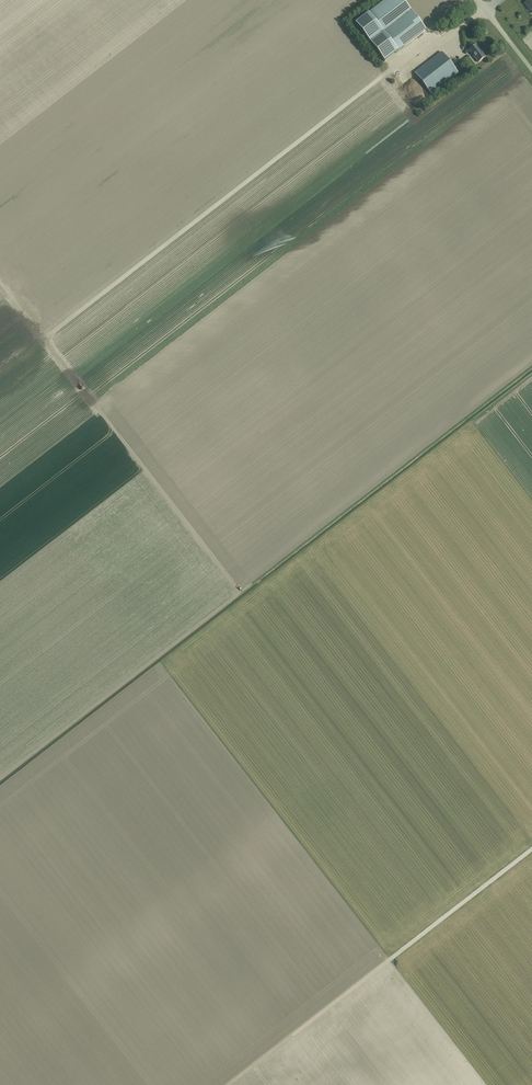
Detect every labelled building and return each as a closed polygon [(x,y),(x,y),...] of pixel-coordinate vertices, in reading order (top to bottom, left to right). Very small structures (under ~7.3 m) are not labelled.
[(385,62),(425,30),(402,0),(386,0),(355,24),(385,62)] [(469,50),(478,62),(486,57),(476,45),(469,50)] [(442,52),(430,61),(415,73),(431,94),(458,73),(442,52)]
